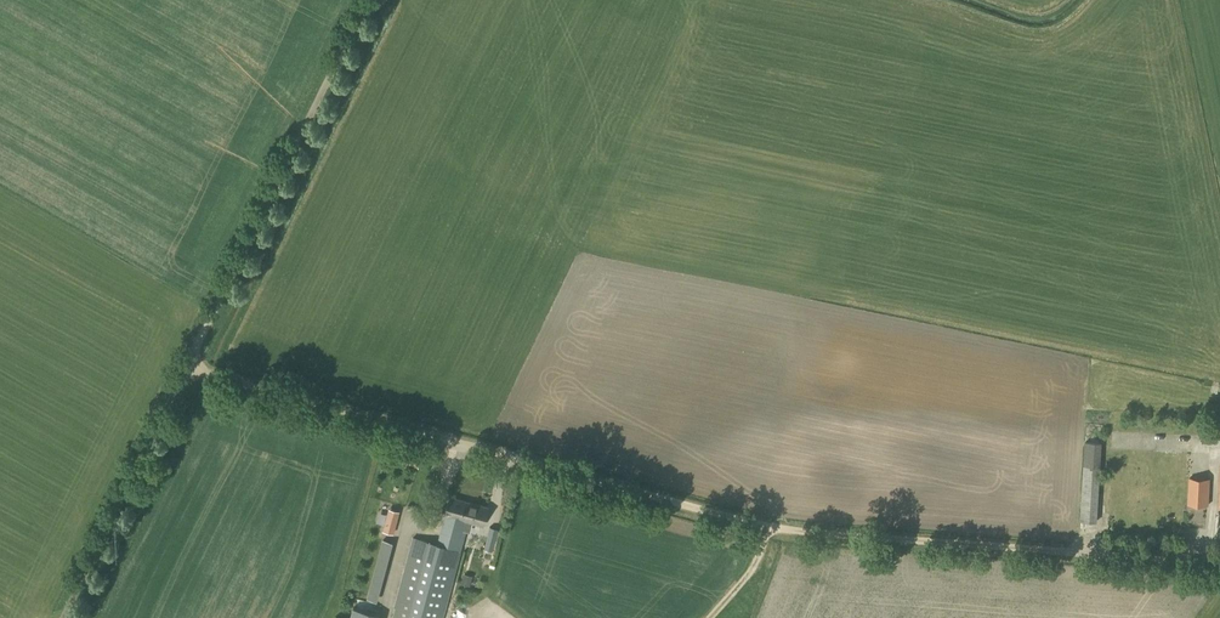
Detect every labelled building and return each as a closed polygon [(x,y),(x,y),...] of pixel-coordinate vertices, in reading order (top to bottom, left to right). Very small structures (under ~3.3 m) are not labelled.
[(1087,438),(1088,453),(1102,452),(1101,437),(1087,438)] [(1208,505),(1209,495),(1210,478),(1189,477),(1188,504),(1208,505)] [(488,507),(449,496),(444,515),(445,515),(437,543),(412,537),(393,607),(394,608),(392,616),(396,617),(400,617),(443,617),(468,522),(482,526),(488,507)] [(393,533),(399,511),(388,508),(382,530),(393,533)] [(492,551),(498,529),(489,526),(484,548),(492,551)] [(371,593),(384,596),(391,568),(384,566),(392,536),(386,535),(371,593)] [(471,579),(462,577),(460,583),(470,585),(471,579)] [(380,605),(352,600),(348,617),(378,617),(380,605)]
